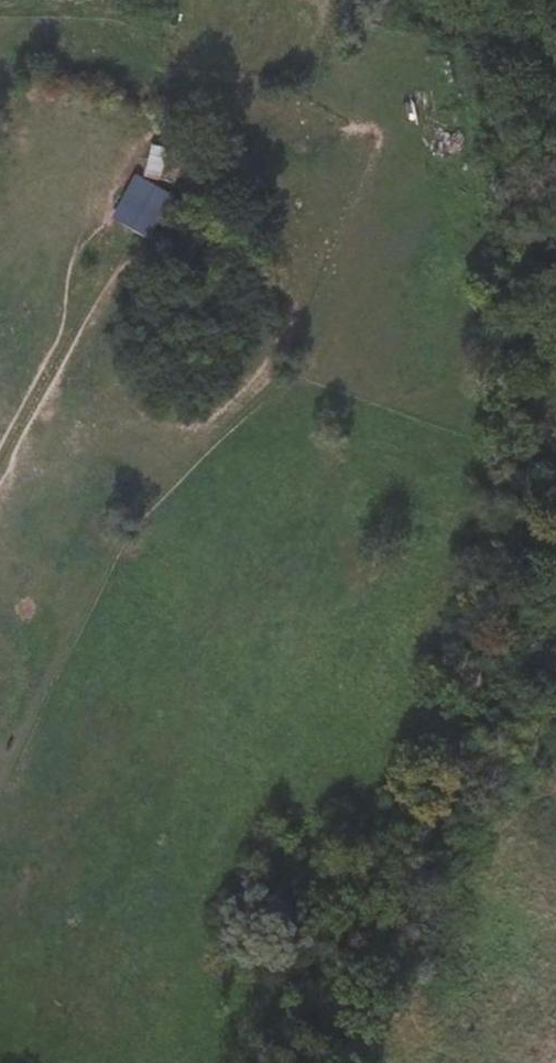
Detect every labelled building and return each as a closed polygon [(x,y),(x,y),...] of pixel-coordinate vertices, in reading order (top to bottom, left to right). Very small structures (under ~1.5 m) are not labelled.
[(147,145),(139,190),(170,195),(178,150),(147,145)]
